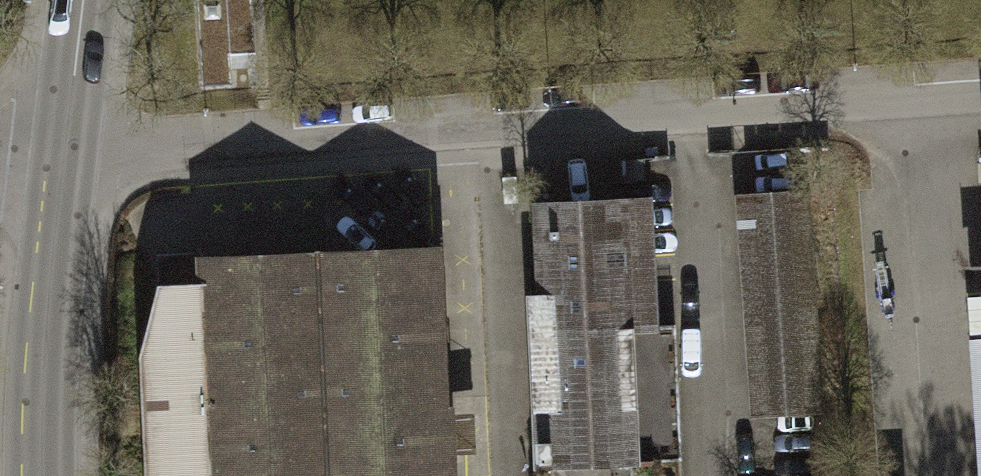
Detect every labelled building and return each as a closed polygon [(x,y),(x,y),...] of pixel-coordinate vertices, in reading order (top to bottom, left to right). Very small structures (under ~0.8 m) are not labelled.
[(208,61),(262,58),(260,0),(205,0),(208,61)] [(855,188),(758,191),(764,402),(861,400),(855,188)] [(541,196),(546,475),(663,475),(658,194),(541,196)] [(201,262),(202,284),(159,287),(139,360),(145,475),(442,475),(431,250),(201,262)]
